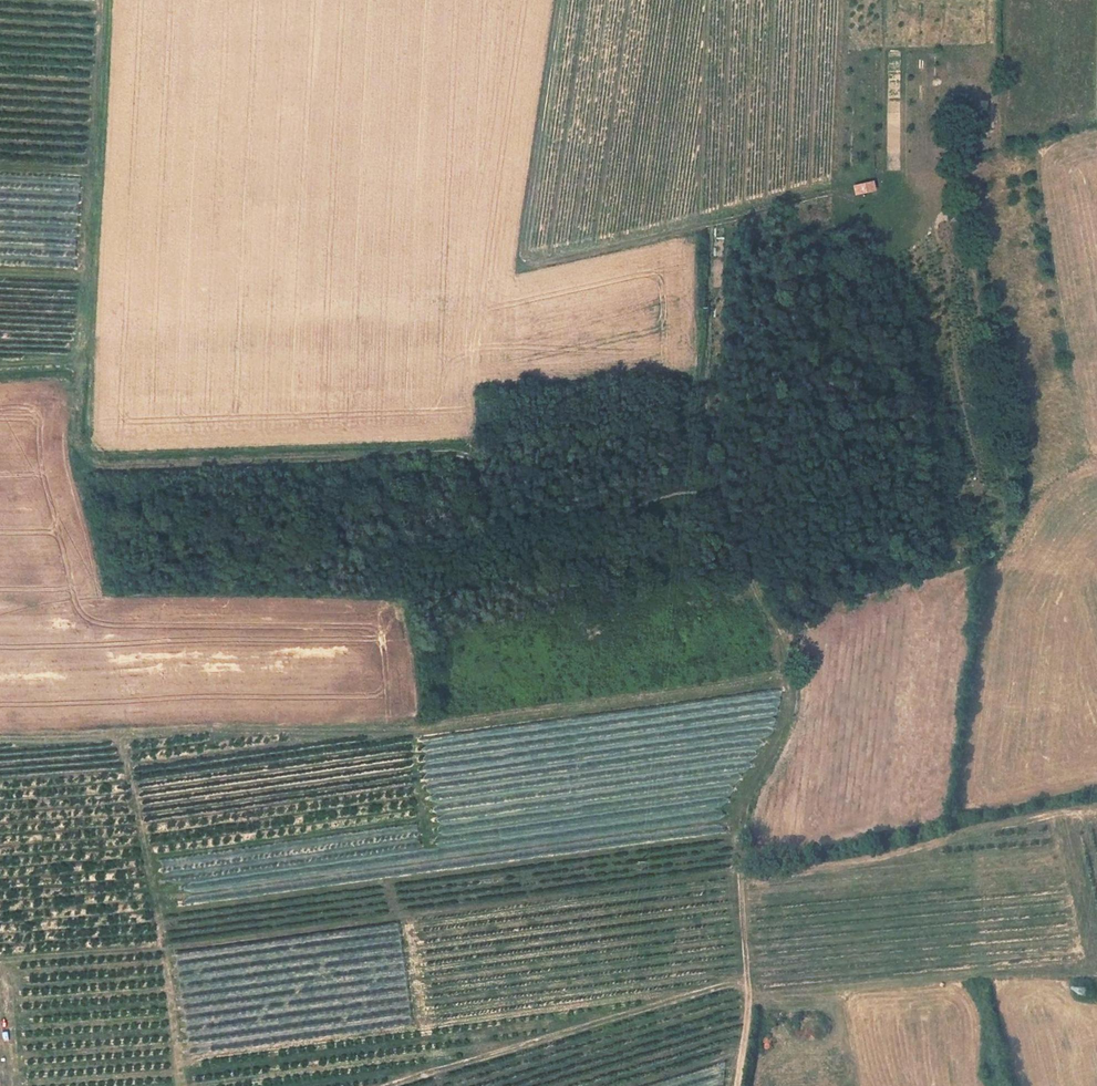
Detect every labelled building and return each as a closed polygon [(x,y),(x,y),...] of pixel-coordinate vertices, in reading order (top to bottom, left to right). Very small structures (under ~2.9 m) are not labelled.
[(853,194),(875,192),(873,181),(852,183),(853,194)]
